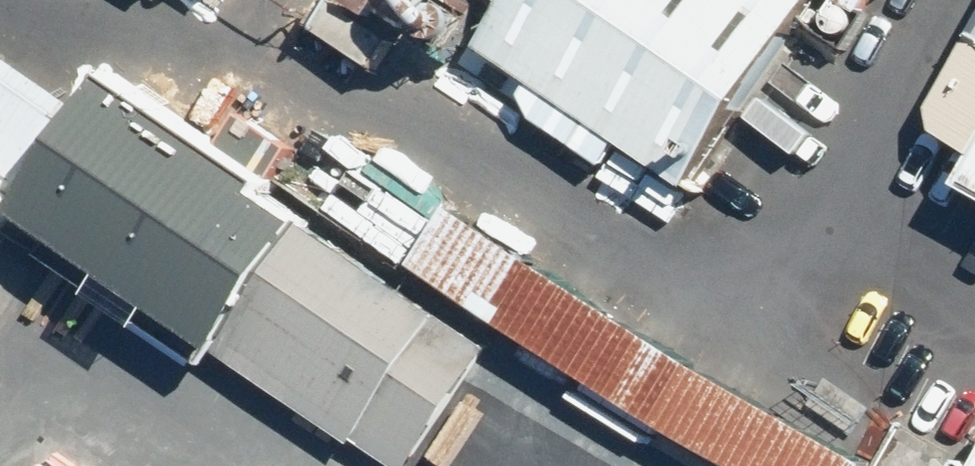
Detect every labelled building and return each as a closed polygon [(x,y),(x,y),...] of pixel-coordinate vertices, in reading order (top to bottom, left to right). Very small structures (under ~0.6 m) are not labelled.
[(824,0),(406,0),(701,190),(824,0)] [(966,26),(974,31),(974,10),(966,26)] [(26,203),(84,117),(0,61),(0,186),(26,203)] [(20,212),(399,465),(413,465),(494,346),(105,86),(84,117),(26,203),(20,212)] [(20,212),(26,203),(0,186),(0,241),(20,212)] [(460,206),(419,270),(728,465),(867,465),(868,465),(460,206)]
